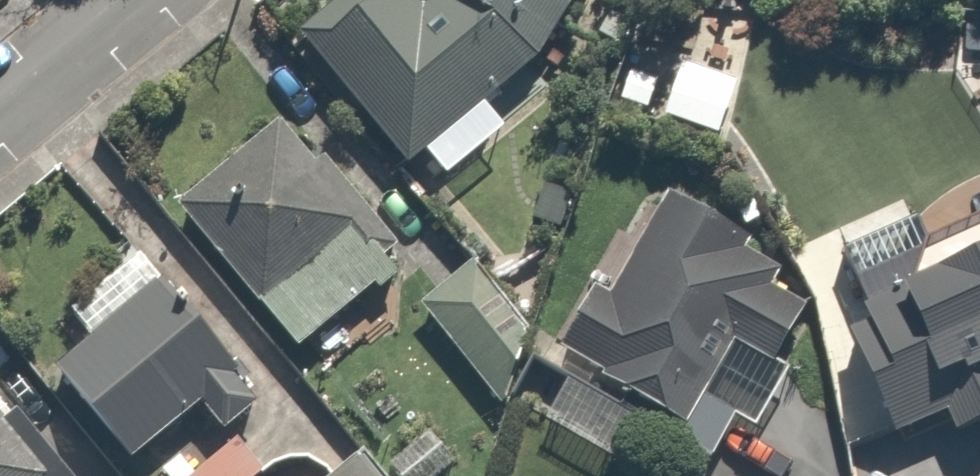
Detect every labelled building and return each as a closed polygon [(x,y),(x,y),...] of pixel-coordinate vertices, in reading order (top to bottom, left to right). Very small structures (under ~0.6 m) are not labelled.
[(578,0),(450,0),(492,39),(459,75),(431,48),(442,36),(403,0),(368,0),(300,73),(420,184),(432,170),(463,199),(524,133),(505,116),(596,17),(578,0)] [(305,136),(191,217),(282,346),(396,266),(305,136)] [(614,301),(575,363),(722,466),(750,425),(765,435),(804,379),(750,340),(794,277),(684,200),(614,301)] [(852,332),(911,458),(977,427),(979,433),(979,223),(923,250),(942,289),(852,332)] [(557,358),(473,261),(415,311),(499,408),(557,358)] [(148,265),(41,372),(145,475),(166,475),(263,379),(148,265)] [(647,432),(573,383),(545,426),(618,475),(647,432)] [(0,414),(0,475),(53,475),(0,414)] [(374,460),(354,475),(387,475),(374,460)]
